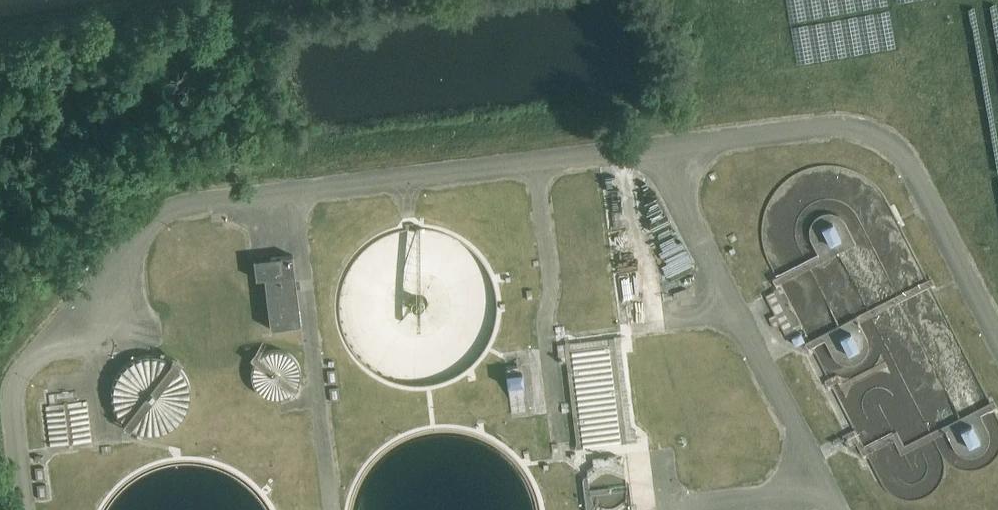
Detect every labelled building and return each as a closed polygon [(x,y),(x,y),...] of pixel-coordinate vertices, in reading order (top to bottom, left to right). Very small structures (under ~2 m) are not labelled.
[(291,252),(253,258),(256,277),(263,276),(271,327),(302,322),(291,252)] [(579,447),(621,443),(614,378),(624,377),(620,336),(568,342),(579,447)] [(263,371),(262,392),(296,393),(297,355),(254,353),(254,370),(263,371)] [(187,425),(177,355),(106,365),(117,435),(187,425)] [(520,370),(502,373),(506,397),(524,393),(520,370)] [(599,486),(589,486),(590,509),(620,509),(626,509),(624,455),(598,456),(599,486)]
